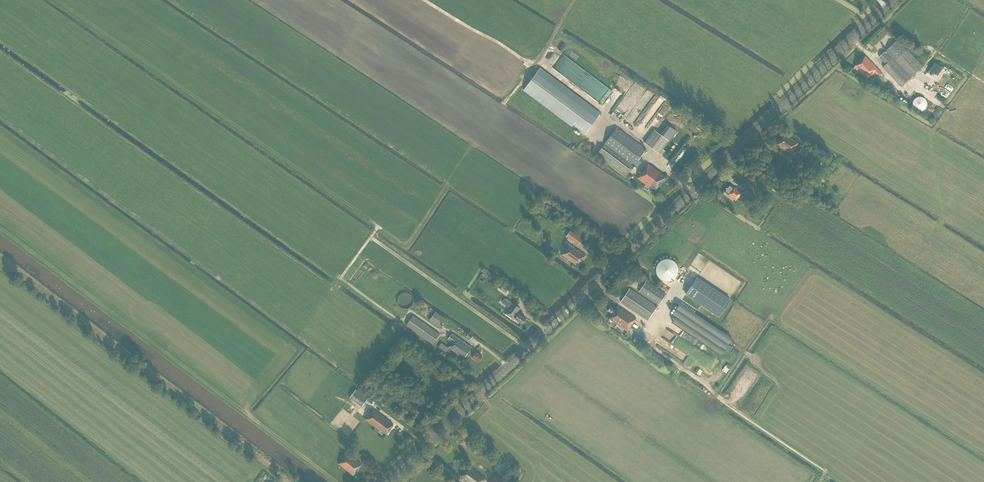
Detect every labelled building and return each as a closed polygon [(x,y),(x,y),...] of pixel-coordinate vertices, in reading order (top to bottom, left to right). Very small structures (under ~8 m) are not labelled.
[(886,50),(879,57),(886,64),(883,67),(901,86),(911,77),(923,66),(898,39),(886,50)] [(875,72),(880,77),(883,74),(866,56),(854,67),(857,70),(858,69),(867,78),(870,76),(875,72)] [(524,90),(584,134),(600,114),(540,69),(524,90)] [(916,99),(915,100),(914,101),(913,102),(913,104),(913,106),(914,107),(914,108),(915,110),(917,111),(918,111),(919,112),(921,112),(923,112),(924,111),(925,110),(926,109),(927,108),(928,106),(928,105),(928,103),(928,102),(927,100),(926,99),(925,98),(923,97),(922,97),(920,97),(919,97),(917,98),(916,99)] [(676,131),(668,125),(661,135),(654,129),(644,142),(660,153),(662,155),(665,151),(662,149),(676,131)] [(604,143),(596,154),(629,179),(631,176),(628,173),(634,165),(637,167),(643,159),(640,157),(646,149),(617,127),(605,144),(604,143)] [(793,151),(798,143),(787,136),(786,137),(782,135),(777,144),(780,146),(780,147),(790,154),(792,150),(793,151)] [(804,158),(810,149),(803,145),(798,154),(804,158)] [(665,178),(665,177),(648,163),(640,174),(641,174),(638,178),(649,187),(650,186),(655,190),(665,178)] [(742,193),(734,187),(729,184),(724,191),(729,195),(728,195),(736,200),(742,193)] [(743,192),(750,197),(753,193),(746,188),(743,192)] [(566,237),(578,245),(582,239),(570,231),(566,237)] [(578,265),(585,255),(569,244),(564,251),(564,252),(562,255),(578,265)] [(673,281),(678,262),(667,259),(665,267),(668,268),(667,272),(660,270),(658,278),(673,281)] [(697,279),(688,292),(686,295),(719,318),(730,301),(697,279)] [(658,305),(666,294),(646,281),(639,292),(658,305)] [(499,288),(506,293),(509,289),(502,284),(499,288)] [(648,320),(657,307),(629,289),(621,301),(648,320)] [(398,299),(397,300),(398,302),(398,304),(399,305),(400,306),(401,307),(403,308),(404,309),(406,309),(408,308),(409,308),(411,307),(412,306),(413,304),(413,303),(413,301),(413,299),(413,298),(412,296),(411,295),(410,294),(408,293),(407,293),(405,293),(403,293),(402,294),(400,295),(399,296),(398,297),(398,299)] [(508,307),(511,302),(504,298),(501,303),(508,307)] [(519,314),(517,312),(520,308),(513,303),(506,314),(512,318),(513,317),(515,319),(522,324),(526,318),(519,313),(519,314)] [(721,354),(732,337),(677,303),(671,314),(674,316),(670,322),(721,354)] [(633,330),(637,324),(634,321),(636,318),(618,306),(615,309),(611,306),(607,311),(612,314),(609,319),(610,320),(623,328),(622,330),(626,333),(630,327),(633,330)] [(440,327),(445,318),(435,311),(430,320),(440,327)] [(432,344),(439,334),(413,316),(406,326),(432,344)] [(448,339),(452,342),(450,344),(451,345),(449,348),(464,358),(467,354),(468,353),(473,356),(472,357),(478,362),(482,356),(476,352),(471,348),(472,347),(452,333),(448,339)] [(632,340),(643,348),(647,343),(636,335),(632,340)] [(437,347),(445,353),(449,348),(441,342),(437,347)] [(351,395),(363,404),(369,396),(357,387),(351,395)] [(399,407),(404,400),(399,396),(393,402),(399,407)] [(415,416),(418,412),(413,409),(414,408),(410,404),(405,410),(409,414),(410,413),(415,416)] [(386,434),(393,424),(388,421),(389,420),(373,409),(371,412),(370,412),(365,418),(364,418),(364,419),(381,431),(386,434)] [(359,468),(361,465),(356,460),(348,453),(346,456),(345,455),(338,463),(353,475),(356,471),(357,472),(359,469),(359,468)] [(486,478),(471,467),(470,468),(467,466),(460,476),(463,478),(463,479),(467,481),(483,481),(486,478)] [(503,478),(494,472),(487,481),(500,481),(503,478)]
